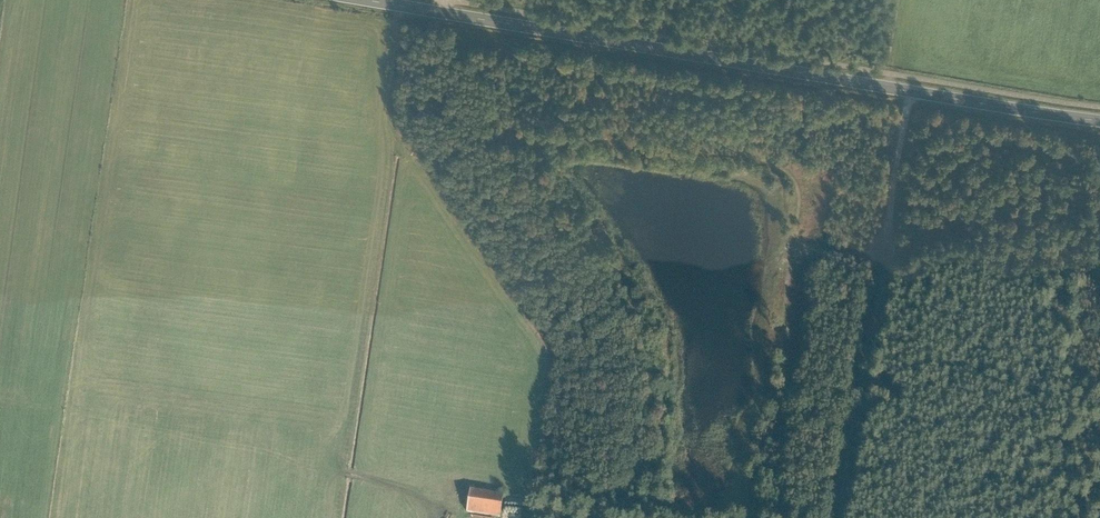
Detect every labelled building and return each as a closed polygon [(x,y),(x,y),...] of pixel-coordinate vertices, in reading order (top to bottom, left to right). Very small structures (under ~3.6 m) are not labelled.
[(500,517),(504,495),(470,490),(467,513),(500,517)]
